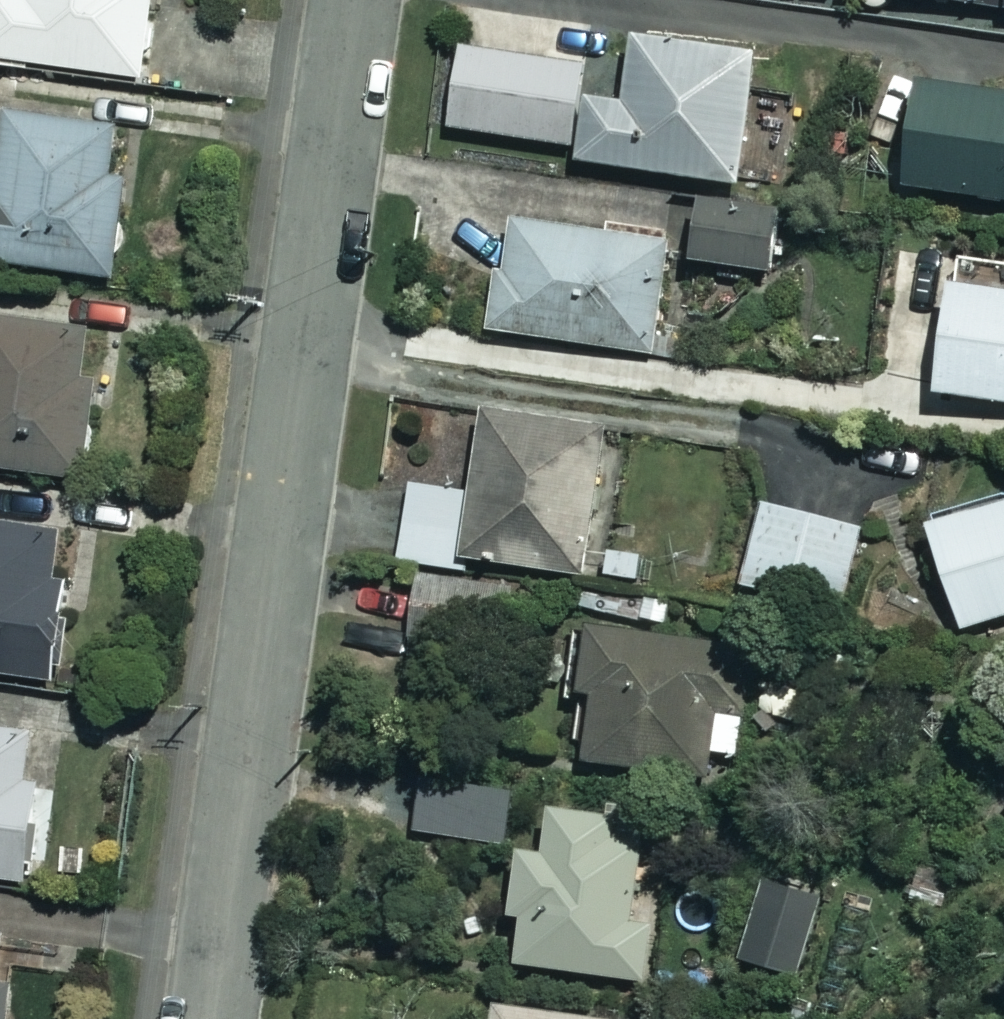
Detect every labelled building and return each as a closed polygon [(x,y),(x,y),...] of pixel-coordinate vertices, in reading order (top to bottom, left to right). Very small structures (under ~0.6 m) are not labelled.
[(136,74),(145,0),(0,0),(0,57),(136,74)] [(578,96),(589,26),(462,8),(444,127),(571,145),(578,96)] [(578,96),(571,145),(569,160),(735,184),(754,52),(629,34),(620,102),(583,97),(578,96)] [(924,95),(911,202),(1003,213),(1003,104),(924,95)] [(0,112),(0,262),(102,273),(118,124),(0,112)] [(784,218),(699,208),(692,270),(776,280),(784,218)] [(669,240),(500,216),(483,328),(652,353),(669,240)] [(934,284),(919,419),(977,425),(979,400),(1003,403),(1003,292),(934,284)] [(0,319),(0,465),(75,475),(88,382),(72,380),(78,329),(0,319)] [(409,483),(398,561),(454,569),(455,556),(582,574),(603,427),(480,409),(469,491),(409,483)] [(863,526),(760,502),(739,591),(842,615),(863,526)] [(934,528),(966,635),(1003,623),(1003,507),(934,528)] [(0,524),(0,672),(68,681),(81,584),(50,580),(56,531),(0,524)] [(515,584),(417,577),(412,639),(510,646),(515,584)] [(655,626),(578,619),(567,740),(579,741),(577,764),(705,775),(706,757),(744,760),(754,649),(689,643),(692,617),(656,614),(655,626)] [(19,878),(30,784),(17,783),(24,729),(0,726),(0,876),(19,878)] [(613,816),(547,807),(541,853),(513,849),(505,914),(519,915),(513,963),(649,981),(659,903),(637,900),(644,847),(610,842),(613,816)] [(20,984),(0,981),(0,1018),(15,1018),(20,984)] [(491,1003),(489,1018),(601,1018),(491,1003)]
